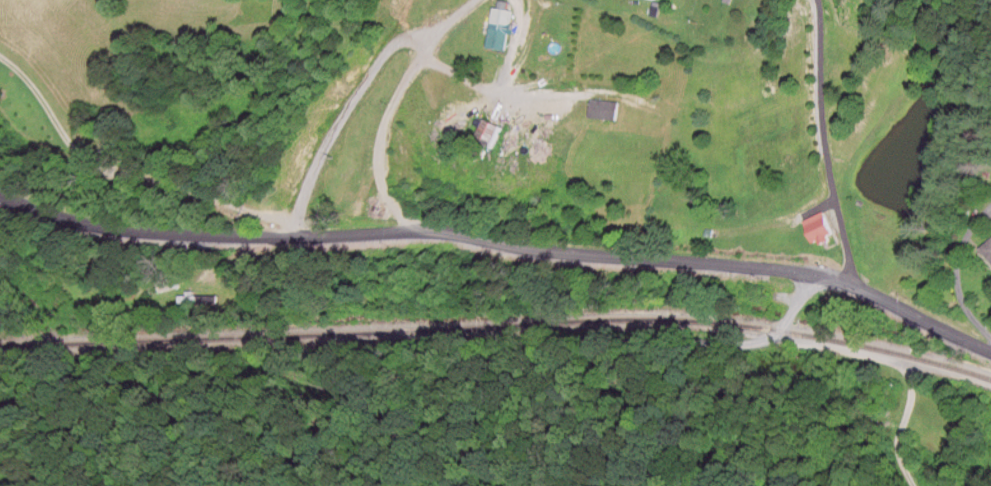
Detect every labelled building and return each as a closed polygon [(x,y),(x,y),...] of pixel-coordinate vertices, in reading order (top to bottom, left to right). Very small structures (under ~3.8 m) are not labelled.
[(514,13),(492,9),(486,50),(507,53),(514,13)] [(587,119),(615,122),(617,104),(589,101),(587,119)] [(806,245),(830,241),(825,216),(802,220),(806,245)] [(990,267),(990,240),(978,250),(990,267)] [(179,305),(217,305),(217,296),(179,296),(179,305)]
